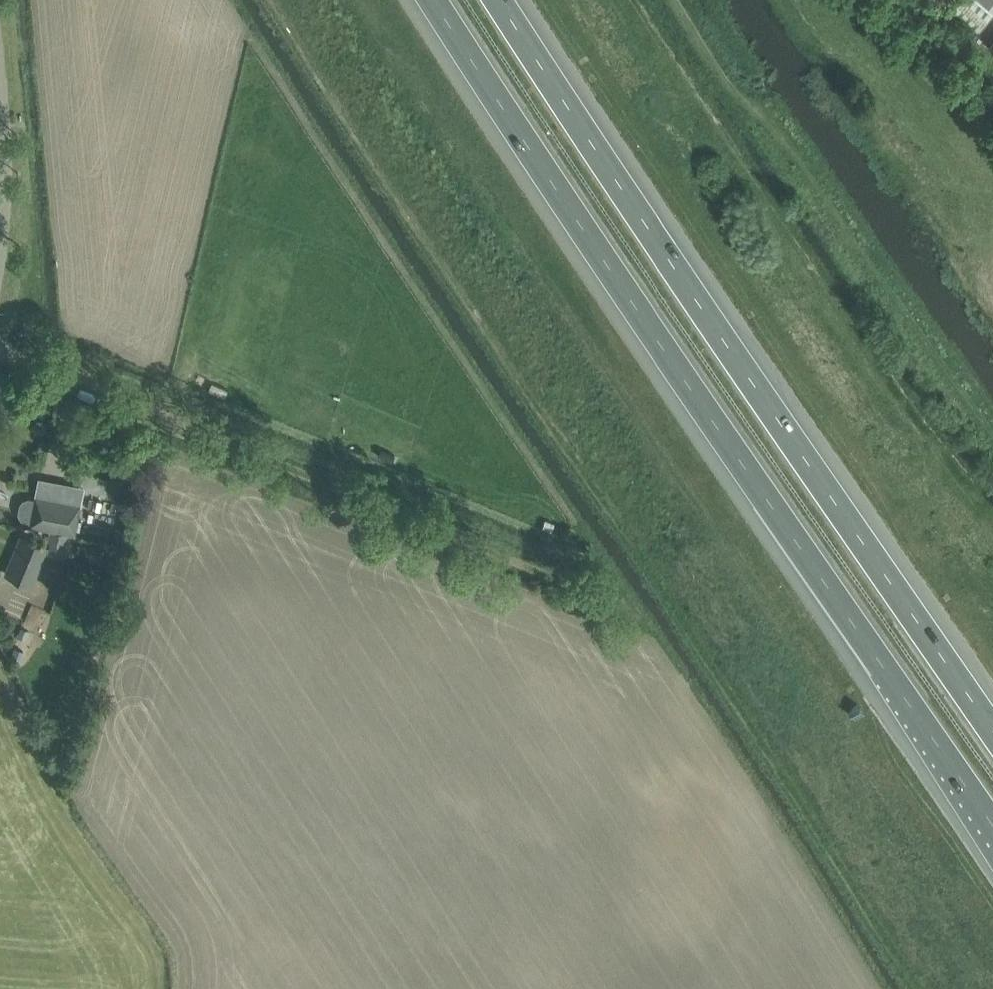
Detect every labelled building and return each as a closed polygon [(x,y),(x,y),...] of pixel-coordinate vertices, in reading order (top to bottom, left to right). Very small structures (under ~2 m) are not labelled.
[(952,12),(976,32),(992,12),(992,0),(962,0),(952,12)] [(49,530),(68,534),(68,533),(74,534),(81,503),(35,494),(34,498),(28,497),(23,499),(20,501),(18,513),(20,518),(23,520),(29,522),(29,525),(49,530)] [(128,531),(115,528),(112,540),(125,543),(128,531)] [(65,557),(69,535),(48,531),(46,541),(49,542),(47,554),(65,557)] [(30,585),(46,546),(17,534),(1,572),(30,585)] [(26,640),(29,631),(20,627),(17,636),(26,640)] [(20,662),(24,650),(14,647),(10,658),(20,662)]
